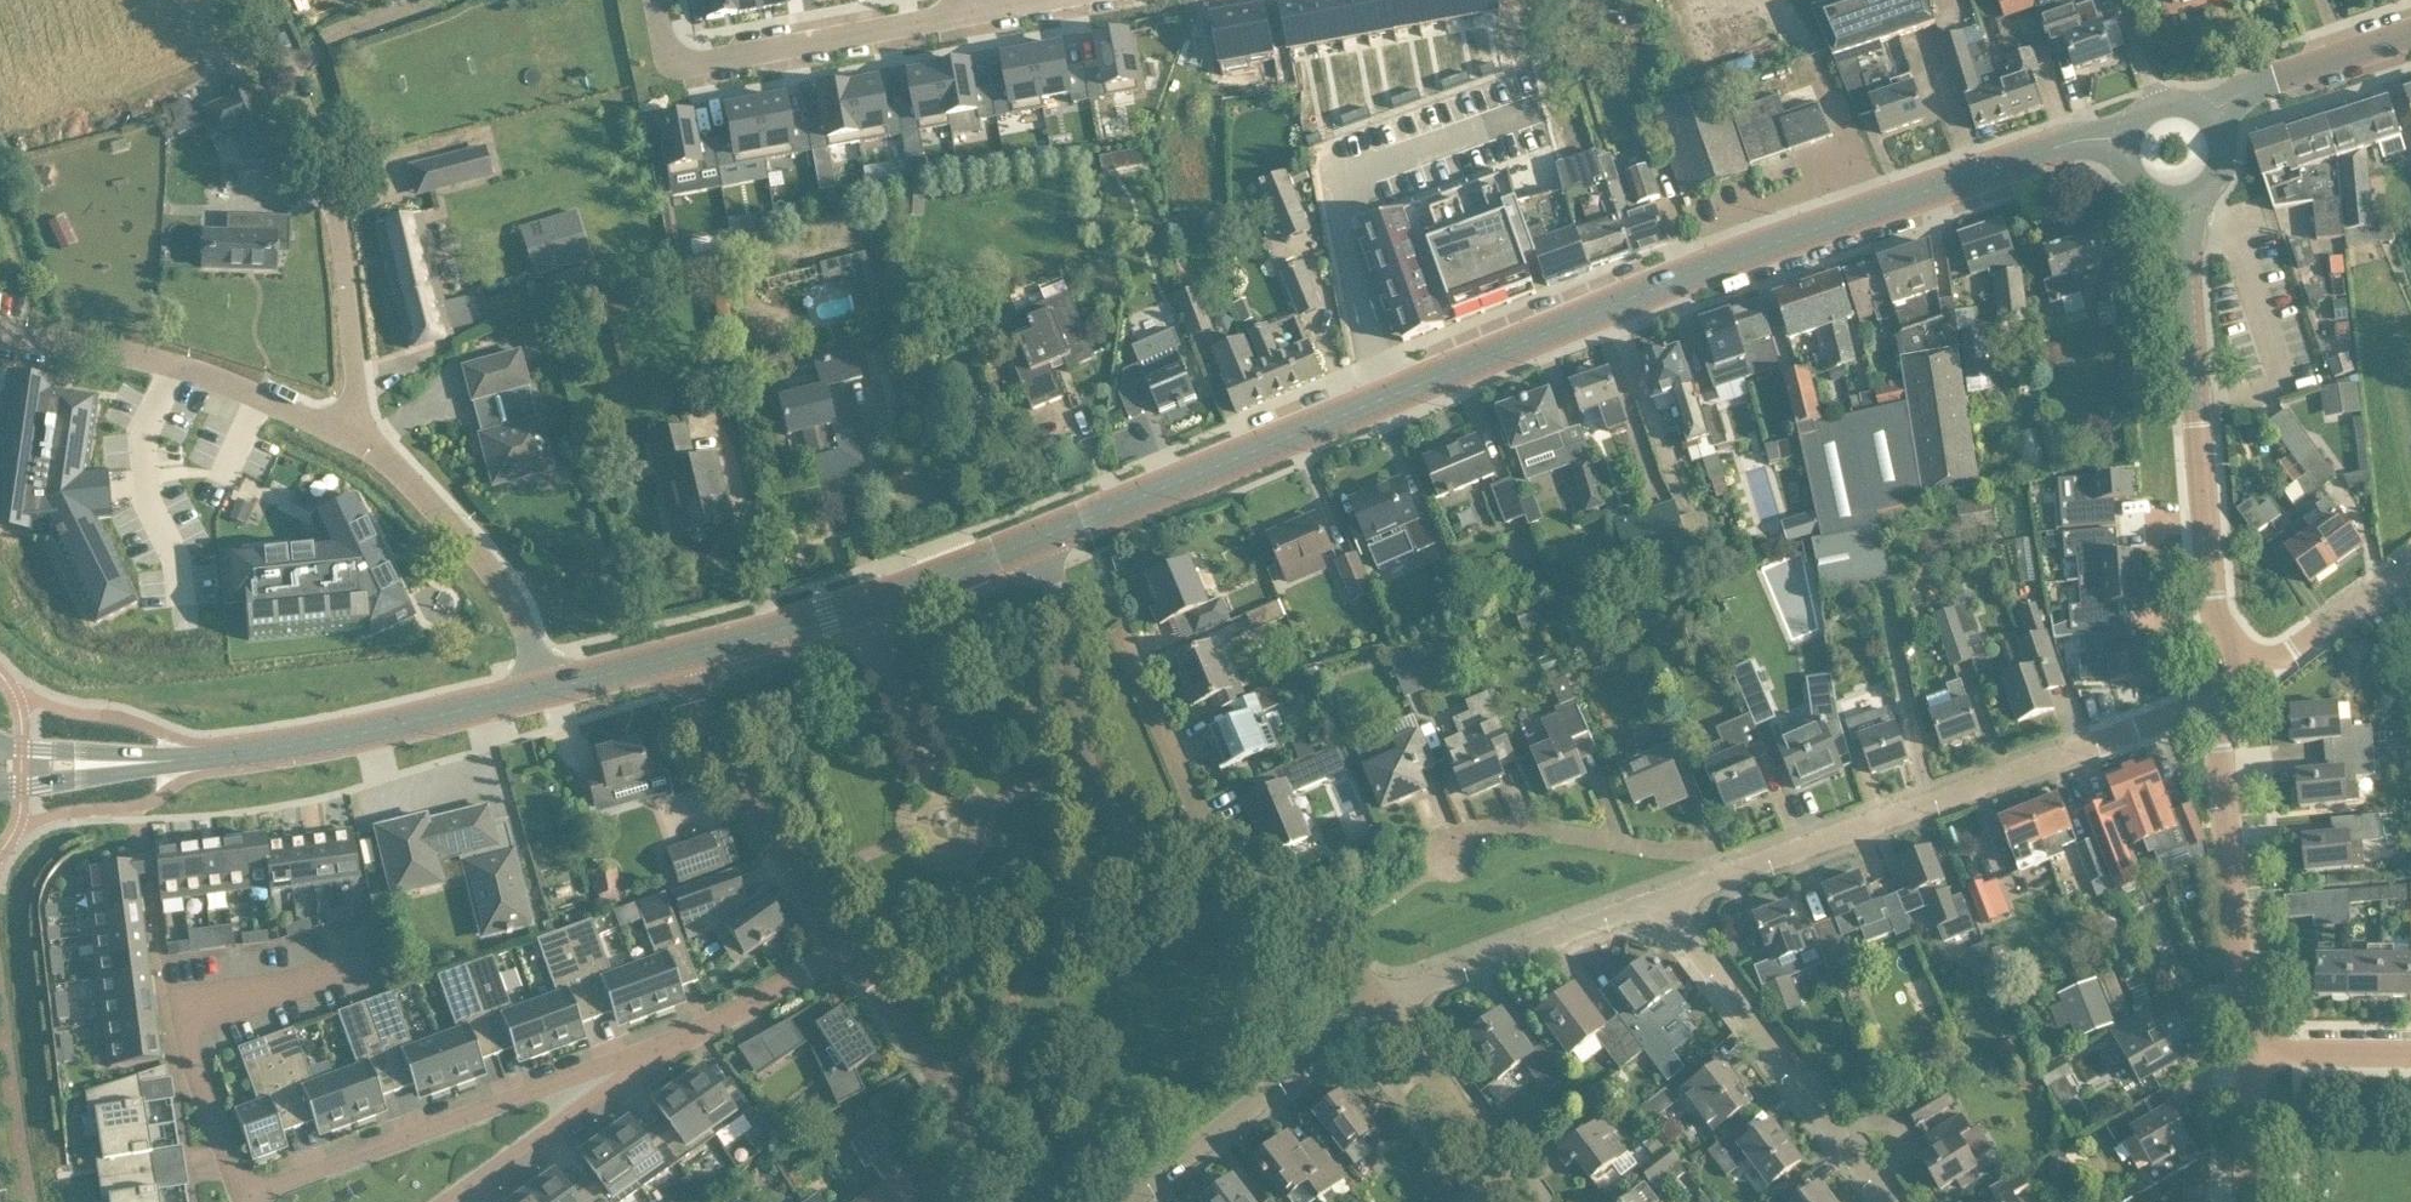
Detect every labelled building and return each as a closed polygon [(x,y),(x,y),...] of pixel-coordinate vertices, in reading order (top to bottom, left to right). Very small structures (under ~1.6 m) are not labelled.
[(707,19),(735,14),(733,0),(703,0),(707,19)] [(735,14),(760,10),(758,0),(733,0),(735,14)] [(760,10),(788,4),(787,0),(758,0),(760,10)] [(1283,4),(1290,43),(1291,51),(1318,46),(1310,0),(1307,0),(1283,4)] [(1318,46),(1344,41),(1336,0),(1310,0),(1318,46)] [(1344,41),(1369,36),(1363,0),(1336,0),(1344,41)] [(1369,36),(1395,31),(1389,0),(1363,0),(1369,36)] [(1395,31),(1421,27),(1416,0),(1389,0),(1395,31)] [(1421,27),(1447,22),(1443,0),(1416,0),(1421,27)] [(1447,22),(1473,17),(1469,0),(1443,0),(1447,22)] [(1473,17),(1499,12),(1497,0),(1469,0),(1473,17)] [(1856,51),(1937,25),(1929,0),(1843,0),(1813,10),(1843,77),(1862,70),(1856,51)] [(2035,0),(1995,0),(2003,20),(2037,7),(2035,0)] [(2076,8),(2042,20),(2050,44),(2066,39),(2076,69),(2112,56),(2102,25),(2093,1),(2076,8)] [(1266,8),(1239,13),(1249,65),(1250,64),(1275,60),(1280,87),(1297,84),(1289,43),(1273,46),(1266,8)] [(1239,13),(1212,17),(1223,75),(1251,70),(1250,64),(1249,65),(1239,13)] [(1102,69),(1086,72),(1091,100),(1140,91),(1130,33),(1097,39),(1102,69)] [(1962,34),(1942,40),(1960,98),(1966,96),(1977,130),(2010,119),(1998,85),(1986,48),(1969,54),(1962,34)] [(1064,45),(1034,50),(1045,109),(1046,109),(1044,99),(1072,94),(1074,104),(1091,100),(1086,72),(1069,75),(1064,45)] [(1186,45),(1176,74),(1190,79),(1201,51),(1186,45)] [(2010,80),(1998,85),(2010,119),(2044,107),(2033,73),(2040,71),(2032,49),(2010,56),(2014,69),(2007,71),(2010,80)] [(1009,86),(993,89),(998,118),(1045,109),(1034,50),(1004,56),(1009,86)] [(970,62),(940,68),(951,126),(953,126),(951,116),(979,111),(981,121),(998,118),(993,89),(976,92),(970,62)] [(1494,63),(1480,68),(1483,77),(1497,72),(1494,63)] [(1926,120),(1911,76),(1892,83),(1887,68),(1884,67),(1869,72),(1868,75),(1864,76),(1862,70),(1843,77),(1842,77),(1850,94),(1860,117),(1876,111),(1883,134),(1926,120)] [(916,103),(899,106),(905,135),(951,126),(940,68),(911,73),(916,103)] [(1469,72),(1455,77),(1458,86),(1472,81),(1469,72)] [(1455,77),(1441,82),(1444,91),(1458,86),(1455,77)] [(877,79),(847,85),(858,143),(905,135),(899,106),(883,109),(877,79)] [(823,120),(806,124),(811,152),(858,143),(847,85),(817,90),(823,120)] [(1753,170),(1751,165),(1733,112),(1725,88),(1656,111),(1676,171),(1684,194),(1753,170)] [(251,90),(205,110),(216,135),(237,125),(251,158),(276,147),(251,90)] [(1419,90),(1405,95),(1408,104),(1422,99),(1419,90)] [(1405,95),(1391,100),(1394,109),(1408,104),(1405,95)] [(1780,96),(1733,112),(1751,165),(1834,136),(1819,102),(1786,114),(1780,96)] [(784,97),(754,102),(765,161),(796,155),(811,152),(806,124),(789,127),(784,97)] [(2389,98),(2362,107),(2367,121),(2373,119),(2381,145),(2385,157),(2406,150),(2396,121),(2389,98)] [(730,138),(713,141),(718,169),(765,161),(754,102),(724,108),(730,138)] [(1369,107),(1355,112),(1358,122),(1372,117),(1369,107)] [(2343,202),(2315,205),(2318,241),(2340,239),(2346,238),(2345,231),(2347,231),(2375,228),(2373,211),(2368,149),(2381,145),(2373,119),(2367,121),(2362,107),(2355,109),(2325,119),(2339,159),(2343,202)] [(1355,112),(1341,117),(1344,127),(1358,122),(1355,112)] [(180,135),(204,123),(200,113),(175,124),(180,135)] [(691,114),(658,120),(669,178),(718,169),(713,141),(696,144),(691,114)] [(2325,119),(2286,132),(2310,205),(2315,205),(2343,202),(2339,159),(2325,119)] [(2269,137),(2253,142),(2256,152),(2269,192),(2275,211),(2310,205),(2286,132),(2280,134),(2282,140),(2277,142),(2269,137)] [(1320,133),(1306,138),(1310,147),(1324,142),(1320,133)] [(1103,173),(1149,165),(1145,146),(1100,154),(1103,173)] [(485,149),(434,162),(440,188),(491,175),(485,149)] [(1558,164),(1557,165),(1563,191),(1564,190),(1565,192),(1566,196),(1568,195),(1573,218),(1579,233),(1592,269),(1632,255),(1609,188),(1599,161),(1597,154),(1595,151),(1558,164)] [(1305,168),(1291,173),(1295,186),(1310,180),(1305,168)] [(1621,184),(1609,188),(1632,255),(1668,243),(1656,207),(1652,208),(1650,202),(1661,198),(1653,175),(1651,169),(1629,178),(1636,199),(1627,202),(1621,184)] [(1429,202),(1363,226),(1368,240),(1379,271),(1388,297),(1400,328),(1401,333),(1405,342),(1448,326),(1445,317),(1468,309),(1534,285),(1530,274),(1541,270),(1543,270),(1530,233),(1531,232),(1520,203),(1517,204),(1516,202),(1518,201),(1511,172),(1509,173),(1498,177),(1429,202)] [(1288,174),(1262,183),(1284,241),(1309,232),(1288,174)] [(906,185),(905,216),(927,217),(929,186),(906,185)] [(1518,201),(1516,202),(1517,204),(1520,203),(1531,232),(1530,233),(1543,270),(1548,285),(1592,269),(1579,233),(1573,218),(1568,195),(1566,196),(1565,192),(1564,190),(1563,191),(1518,201)] [(2391,208),(2373,211),(2375,228),(2393,224),(2391,208)] [(443,300),(421,212),(377,224),(399,311),(443,300)] [(556,244),(528,253),(535,276),(591,259),(590,258),(576,212),(548,221),(556,244)] [(752,215),(728,219),(732,246),(756,235),(752,215)] [(63,216),(48,223),(61,250),(76,243),(63,216)] [(202,268),(277,270),(278,252),(289,252),(290,218),(256,217),(256,233),(203,232),(202,268)] [(2028,321),(2024,291),(2021,267),(2019,268),(2003,220),(1960,234),(1968,257),(1975,276),(1989,270),(1991,278),(1994,277),(2000,324),(2009,323),(2028,321)] [(2045,283),(2052,303),(2064,300),(2068,314),(2086,308),(2076,274),(2101,266),(2092,236),(2047,250),(2056,279),(2045,283)] [(1932,243),(1878,261),(1896,317),(1902,335),(1897,337),(1905,385),(1907,400),(1907,401),(1923,497),(1981,489),(1965,393),(1963,379),(1958,350),(1961,350),(1959,334),(1956,316),(1956,313),(1954,298),(1951,299),(1948,290),(1944,278),(1932,243)] [(594,257),(602,280),(619,275),(612,251),(594,257)] [(1845,272),(1861,319),(1877,314),(1880,322),(1896,317),(1878,261),(1845,272)] [(1322,309),(1302,266),(1281,275),(1301,319),(1322,309)] [(1855,318),(1848,297),(1840,274),(1819,281),(1833,325),(1844,363),(1857,360),(1847,321),(1855,318)] [(1833,325),(1819,281),(1818,281),(1818,282),(1776,297),(1791,339),(1818,330),(1826,368),(1829,367),(1844,363),(1833,325)] [(1183,289),(1175,292),(1184,314),(1207,305),(1198,283),(1197,284),(1183,289)] [(2105,304),(2118,303),(2119,303),(2117,285),(2103,287),(2105,304)] [(872,288),(858,292),(864,316),(878,312),(872,288)] [(1010,353),(1024,387),(1033,410),(1064,397),(1051,365),(1065,359),(1069,369),(1097,358),(1071,292),(1027,310),(1036,332),(1019,339),(1023,348),(1010,353)] [(443,300),(399,311),(409,349),(453,337),(443,300)] [(2346,300),(2334,302),(2336,319),(2348,317),(2346,300)] [(1761,301),(1731,312),(1751,370),(1753,376),(1782,368),(1773,336),(1761,301)] [(1751,370),(1731,312),(1701,322),(1705,333),(1696,336),(1714,390),(1745,379),(1753,376),(1751,370)] [(1264,362),(1258,364),(1273,399),(1323,377),(1309,343),(1280,355),(1267,325),(1251,332),(1264,362)] [(1122,386),(1121,395),(1131,419),(1145,413),(1142,405),(1140,401),(1154,396),(1155,399),(1161,414),(1180,406),(1180,408),(1187,405),(1186,403),(1198,399),(1188,376),(1179,354),(1175,355),(1173,350),(1177,349),(1176,347),(1183,344),(1175,326),(1134,344),(1141,361),(1125,367),(1124,372),(1129,383),(1122,386)] [(1982,328),(1961,331),(1968,378),(1993,375),(1985,327),(1982,328)] [(538,332),(523,337),(527,349),(542,344),(538,332)] [(1224,379),(1239,413),(1273,399),(1258,364),(1247,338),(1215,351),(1226,378),(1224,379)] [(1646,358),(1641,359),(1650,384),(1655,400),(1659,411),(1676,405),(1689,445),(1691,444),(1712,437),(1696,384),(1694,384),(1683,348),(1679,349),(1670,352),(1669,350),(1657,354),(1657,353),(1654,352),(1647,354),(1645,357),(1646,358)] [(480,435),(492,479),(492,480),(508,476),(509,479),(512,478),(513,480),(534,475),(531,464),(551,458),(540,419),(532,421),(522,387),(529,385),(520,352),(463,367),(473,401),(479,399),(488,433),(480,435)] [(819,389),(778,399),(787,436),(804,432),(816,483),(846,476),(845,470),(863,465),(857,444),(851,421),(857,419),(853,404),(847,406),(842,385),(861,381),(854,352),(821,360),(828,387),(819,389)] [(2349,355),(2330,361),(2333,371),(2335,378),(2355,372),(2355,371),(2349,355)] [(1844,363),(1829,367),(1832,380),(1847,376),(1844,363)] [(1814,369),(1785,376),(1792,403),(1798,427),(1827,419),(1814,369)] [(1600,408),(1603,417),(1609,433),(1628,426),(1618,401),(1620,401),(1618,394),(1610,371),(1573,384),(1581,407),(1584,414),(1600,408)] [(96,622),(138,601),(96,518),(102,518),(98,471),(87,472),(98,396),(55,390),(52,390),(53,380),(51,380),(51,381),(10,375),(10,374),(8,373),(0,426),(0,527),(29,531),(29,532),(31,533),(33,524),(46,523),(96,622)] [(2354,384),(2325,388),(2329,411),(2357,407),(2354,384)] [(1907,400),(1905,385),(1892,388),(1875,392),(1878,407),(1907,400)] [(1530,397),(1528,397),(1529,399),(1521,402),(1521,400),(1518,401),(1519,403),(1500,410),(1507,431),(1502,433),(1507,448),(1512,446),(1514,451),(1519,449),(1524,464),(1565,450),(1568,449),(1565,433),(1550,392),(1531,399),(1530,397)] [(1875,392),(1861,396),(1864,410),(1878,407),(1875,392)] [(1924,503),(1923,497),(1907,401),(1878,407),(1873,409),(1892,509),(1924,503)] [(1716,446),(1730,442),(1720,405),(1706,409),(1716,446)] [(1892,509),(1873,409),(1855,413),(1798,427),(1814,510),(1818,529),(1820,540),(1881,526),(1878,512),(1892,509)] [(2301,464),(2308,474),(2304,442),(2282,413),(2269,422),(2301,464)] [(2075,419),(2048,423),(2051,444),(2070,441),(2078,440),(2075,419)] [(684,427),(677,429),(653,435),(667,490),(674,489),(684,529),(677,531),(678,533),(712,524),(713,527),(719,526),(718,523),(730,520),(724,496),(713,455),(692,460),(684,427)] [(1493,476),(1486,460),(1477,438),(1459,445),(1460,447),(1427,461),(1431,470),(1430,470),(1431,474),(1441,498),(1493,476)] [(1777,442),(1765,445),(1770,462),(1782,459),(1777,442)] [(2313,455),(2304,442),(2308,474),(2298,481),(2309,495),(2309,496),(2337,476),(2319,451),(2313,455)] [(1717,453),(1704,457),(1712,480),(1713,480),(1724,477),(1717,453)] [(1592,459),(1573,464),(1588,511),(1606,505),(1592,459)] [(2369,470),(2345,475),(2351,489),(2372,484),(2369,470)] [(2076,502),(2061,503),(2063,528),(2117,524),(2115,500),(2134,498),(2132,473),(2074,478),(2076,502)] [(1724,477),(1713,480),(1717,496),(1729,493),(1724,477)] [(1511,478),(1491,486),(1506,524),(1526,516),(1511,478)] [(1363,524),(1369,539),(1372,537),(1376,545),(1372,547),(1382,570),(1419,554),(1418,550),(1420,549),(1421,551),(1445,541),(1439,525),(1429,502),(1428,503),(1431,511),(1416,517),(1413,509),(1405,492),(1394,496),(1389,485),(1380,489),(1381,490),(1353,502),(1363,524)] [(2261,542),(2286,524),(2261,488),(2236,506),(2261,542)] [(1992,495),(1958,500),(1960,516),(1995,510),(1992,495)] [(246,600),(249,640),(367,628),(370,635),(412,614),(355,496),(313,517),(327,545),(224,555),(229,602),(246,600)] [(2304,517),(2313,531),(2337,565),(2363,546),(2349,526),(2339,512),(2338,513),(2331,503),(2332,502),(2329,499),(2317,508),(2304,517)] [(237,500),(230,519),(244,524),(251,505),(237,500)] [(1691,550),(1681,516),(1677,504),(1613,524),(1628,570),(1686,552),(1691,550)] [(1814,510),(1784,520),(1790,538),(1818,529),(1814,510)] [(1693,512),(1681,516),(1691,550),(1703,547),(1693,512)] [(1292,586),(1320,574),(1313,557),(1324,552),(1330,550),(1325,538),(1316,516),(1307,520),(1294,525),(1271,535),(1281,558),(1285,569),(1292,586)] [(1820,540),(1813,541),(1825,596),(1845,592),(1858,589),(1873,586),(1892,582),(1881,526),(1820,540)] [(2311,583),(2337,565),(2313,531),(2300,540),(2291,527),(2278,536),(2280,539),(2281,539),(2288,549),(2287,550),(2311,583)] [(2117,529),(2064,534),(2066,558),(2078,557),(2080,581),(2141,576),(2138,551),(2119,553),(2117,529)] [(2033,535),(2017,537),(2022,580),(2038,578),(2033,535)] [(1373,592),(1356,553),(1338,561),(1355,600),(1373,592)] [(1207,603),(1199,583),(1190,561),(1151,577),(1163,605),(1154,609),(1161,625),(1188,613),(1197,634),(1196,635),(1196,636),(1232,620),(1222,597),(1207,603)] [(2082,605),(2070,606),(2072,631),(2125,626),(2123,603),(2143,601),(2141,576),(2080,581),(2082,605)] [(1858,589),(1845,592),(1847,601),(1860,598),(1858,589)] [(1278,599),(1247,613),(1255,631),(1286,618),(1278,599)] [(1535,600),(1517,607),(1525,629),(1543,622),(1535,600)] [(1968,603),(1956,607),(1954,607),(1955,609),(1964,634),(1977,630),(1968,603)] [(2004,678),(2011,699),(2019,722),(2055,709),(2049,692),(2065,687),(2060,674),(2052,652),(2036,605),(2019,611),(2029,639),(2021,642),(2010,645),(2020,673),(2004,678)] [(1954,607),(1936,614),(1953,664),(1972,658),(1964,634),(1955,609),(1954,607)] [(2087,654),(2080,655),(2082,680),(2092,679),(2110,678),(2111,683),(2149,680),(2147,655),(2141,655),(2139,631),(2085,635),(2087,654)] [(1231,705),(1232,706),(1247,699),(1240,684),(1230,688),(1212,645),(1198,651),(1176,660),(1195,705),(1213,697),(1218,710),(1231,705)] [(1411,647),(1390,655),(1407,697),(1428,689),(1411,647)] [(1757,726),(1777,718),(1753,661),(1733,670),(1749,706),(1748,707),(1757,726)] [(1577,700),(1567,676),(1552,682),(1562,706),(1577,700)] [(1948,685),(1955,704),(1931,712),(1944,748),(1981,735),(1968,700),(1961,681),(1948,685)] [(1279,685),(1247,699),(1232,706),(1237,719),(1213,729),(1222,752),(1215,755),(1221,769),(1277,746),(1263,713),(1286,702),(1279,685)] [(1835,690),(1810,694),(1814,722),(1784,734),(1780,725),(1773,727),(1779,742),(1778,743),(1797,789),(1802,787),(1844,770),(1843,768),(1842,768),(1839,760),(1851,755),(1845,737),(1842,727),(1837,700),(1835,690)] [(1336,692),(1323,698),(1331,716),(1344,710),(1336,692)] [(1445,743),(1451,759),(1451,758),(1466,792),(1470,790),(1472,796),(1501,784),(1498,778),(1504,776),(1499,765),(1517,757),(1489,692),(1487,692),(1488,695),(1469,703),(1474,713),(1457,720),(1463,735),(1445,743)] [(2330,740),(2331,755),(2375,751),(2373,726),(2353,728),(2352,720),(2340,721),(2339,704),(2292,708),(2295,743),(2330,740)] [(1556,744),(1535,753),(1550,791),(1586,776),(1580,761),(1575,749),(1593,742),(1594,741),(1584,717),(1580,707),(1563,715),(1546,722),(1556,744)] [(1748,750),(1764,743),(1757,726),(1748,707),(1741,710),(1744,718),(1716,729),(1728,757),(1705,766),(1713,784),(1716,783),(1727,810),(1769,792),(1757,765),(1754,766),(1748,750)] [(1847,721),(1846,722),(1853,742),(1861,739),(1865,751),(1873,773),(1908,760),(1896,726),(1890,709),(1848,724),(1847,721)] [(1693,776),(1688,762),(1667,711),(1654,717),(1668,750),(1622,769),(1627,780),(1625,781),(1627,786),(1629,785),(1637,804),(1666,792),(1672,804),(1687,798),(1679,780),(1691,775),(1692,776),(1693,776)] [(1384,808),(1415,795),(1427,790),(1420,774),(1436,767),(1433,758),(1422,731),(1414,713),(1395,721),(1403,739),(1401,740),(1397,742),(1383,748),(1380,739),(1358,749),(1367,769),(1375,786),(1384,808)] [(1309,737),(1294,744),(1301,760),(1316,753),(1309,737)] [(586,776),(593,800),(595,807),(612,802),(608,789),(625,784),(645,778),(650,798),(671,792),(672,794),(674,794),(667,770),(665,770),(665,771),(662,772),(655,749),(654,750),(654,751),(642,754),(638,740),(596,752),(602,772),(586,776)] [(2403,749),(2404,764),(2410,763),(2410,749),(2403,749)] [(2300,789),(2295,790),(2297,803),(2301,803),(2301,808),(2325,806),(2347,804),(2346,802),(2361,801),(2360,786),(2358,786),(2357,778),(2377,776),(2375,751),(2331,755),(2333,769),(2320,770),(2298,772),(2300,789)] [(1292,782),(1246,802),(1258,829),(1263,826),(1274,853),(1310,837),(1292,795),(1327,780),(1316,753),(1301,760),(1276,770),(1277,772),(1286,768),(1292,782)] [(2151,758),(2129,767),(2157,836),(2162,848),(2155,851),(2157,858),(2165,855),(2190,845),(2190,846),(2206,840),(2192,805),(2173,813),(2164,793),(2165,793),(2151,758)] [(2106,804),(2086,812),(2117,890),(2140,880),(2125,842),(2132,839),(2134,845),(2144,841),(2149,853),(2155,851),(2162,848),(2157,836),(2129,767),(2107,776),(2111,785),(2116,798),(2117,802),(2107,806),(2106,804)] [(2066,854),(2064,848),(2078,842),(2073,830),(2074,830),(2069,817),(2060,795),(2029,807),(2043,842),(2051,860),(2066,854)] [(376,829),(392,893),(393,897),(443,885),(437,861),(498,846),(488,807),(428,822),(426,816),(376,829)] [(2029,807),(1999,819),(2013,854),(2014,854),(2019,866),(2033,860),(2036,867),(2051,861),(2051,860),(2043,842),(2029,807)] [(2329,820),(2329,821),(2337,820),(2338,834),(2330,835),(2304,837),(2307,872),(2352,868),(2366,867),(2364,850),(2364,843),(2382,841),(2380,816),(2378,816),(2329,820)] [(352,831),(330,834),(336,883),(359,880),(352,831)] [(308,837),(314,886),(336,883),(330,834),(308,837)] [(668,851),(679,883),(722,867),(710,835),(668,851)] [(265,836),(242,839),(249,889),(269,886),(270,886),(265,842),(266,842),(265,836)] [(308,837),(286,839),(293,889),(314,886),(308,837)] [(221,842),(227,892),(249,889),(242,839),(221,842)] [(270,886),(269,886),(270,892),(293,889),(286,839),(266,842),(265,842),(270,886)] [(2079,848),(2093,883),(2110,876),(2095,840),(2079,848)] [(221,842),(199,845),(205,894),(227,892),(221,842)] [(205,894),(199,845),(177,848),(184,897),(205,894)] [(1931,846),(1902,858),(1913,887),(1920,904),(1927,901),(1928,906),(1937,928),(1939,927),(1945,942),(1965,934),(1975,930),(1962,897),(1953,900),(1940,869),(1931,846)] [(152,875),(158,874),(161,900),(184,897),(177,848),(155,851),(155,857),(150,858),(150,859),(151,859),(152,873),(152,875)] [(463,863),(469,885),(482,938),(506,932),(507,934),(512,932),(512,931),(532,926),(514,850),(463,863)] [(102,891),(137,886),(136,877),(147,876),(152,875),(152,873),(151,859),(150,859),(150,858),(145,859),(132,860),(132,864),(90,869),(91,871),(93,891),(102,890),(102,891)] [(617,865),(592,870),(596,895),(599,894),(601,903),(620,899),(618,892),(622,891),(617,865)] [(749,904),(741,893),(743,892),(736,872),(673,893),(686,928),(718,917),(745,955),(762,943),(763,946),(776,937),(774,935),(786,926),(763,894),(749,904)] [(1860,875),(1824,889),(1836,918),(1837,920),(1855,913),(1862,930),(1867,943),(1895,931),(1883,900),(1872,905),(1860,875)] [(2110,876),(2093,883),(2097,894),(2115,887),(2110,876)] [(1983,881),(1969,887),(1983,923),(2011,912),(1998,879),(1985,885),(1983,881)] [(102,890),(93,891),(88,892),(91,915),(140,908),(137,886),(102,891),(102,890)] [(2391,900),(2410,899),(2410,886),(2390,888),(2391,900)] [(2371,889),(2350,891),(2351,904),(2372,903),(2371,889)] [(2350,891),(2312,894),(2314,909),(2352,906),(2351,904),(2350,891)] [(656,957),(634,965),(652,1016),(675,1008),(672,1001),(684,996),(681,988),(698,981),(665,893),(637,903),(656,957)] [(1814,928),(1801,933),(1798,925),(1789,903),(1755,916),(1768,948),(1769,947),(1775,963),(1782,979),(1789,976),(1795,973),(1827,962),(1820,945),(1814,928)] [(48,919),(57,919),(57,906),(48,906),(48,919)] [(339,910),(342,919),(355,915),(351,906),(339,910)] [(143,930),(140,908),(91,915),(93,936),(143,930)] [(327,914),(330,923),(342,919),(339,910),(327,914)] [(297,924),(300,933),(312,929),(309,919),(297,924)] [(630,1024),(652,1016),(634,965),(612,973),(592,919),(565,929),(597,1018),(612,1013),(615,1021),(627,1017),(630,1024)] [(1841,951),(1829,921),(1814,927),(1821,944),(1832,973),(1847,967),(1841,951)] [(285,928),(288,937),(300,933),(297,924),(285,928)] [(60,940),(58,928),(49,929),(50,941),(60,940)] [(557,993),(535,1002),(553,1052),(575,1044),(573,1037),(584,1032),(581,1024),(597,1018),(565,929),(537,939),(557,993)] [(93,936),(96,958),(146,951),(143,930),(93,936)] [(255,934),(256,943),(269,942),(267,932),(255,934)] [(242,935),(243,945),(256,943),(255,934),(242,935)] [(213,949),(225,947),(224,938),(211,939),(213,949)] [(199,941),(200,951),(213,949),(211,939),(199,941)] [(177,944),(178,954),(191,952),(190,942),(177,944)] [(1995,971),(1985,944),(1969,950),(1979,977),(1995,971)] [(2320,945),(2320,997),(2351,997),(2351,958),(2334,958),(2334,945),(2320,945)] [(2369,958),(2351,958),(2351,997),(2381,997),(2381,956),(2381,946),(2369,946),(2369,958)] [(2381,946),(2381,956),(2381,997),(2410,998),(2410,958),(2394,958),(2394,946),(2381,946)] [(53,963),(62,962),(61,950),(51,951),(53,963)] [(149,973),(146,951),(96,958),(99,979),(149,973)] [(530,1061),(553,1052),(535,1002),(513,1010),(493,956),(465,966),(497,1054),(513,1049),(516,1057),(528,1053),(530,1061)] [(1634,973),(1616,987),(1631,1006),(1619,1015),(1619,1016),(1646,1050),(1670,1082),(1687,1069),(1674,1053),(1678,1050),(1663,1031),(1679,1019),(1676,1014),(1688,1005),(1676,990),(1661,969),(1663,968),(1660,964),(1658,966),(1652,959),(1634,973)] [(54,976),(64,975),(62,962),(53,963),(54,976)] [(458,1030),(435,1038),(453,1089),(476,1080),(473,1073),(485,1069),(482,1060),(497,1054),(465,966),(438,976),(458,1030)] [(99,979),(102,1001),(151,995),(149,973),(99,979)] [(1782,979),(1765,985),(1777,1017),(1782,1015),(1795,1010),(1802,1007),(1789,976),(1782,979)] [(2058,995),(2077,1042),(2116,1026),(2096,979),(2058,995)] [(1646,1050),(1619,1016),(1606,1026),(1590,1007),(1576,987),(1541,1014),(1555,1033),(1571,1054),(1596,1035),(1622,1068),(1646,1050)] [(366,1002),(398,1091),(413,1085),(416,1094),(428,1089),(431,1097),(453,1089),(435,1038),(413,1046),(393,992),(366,1002)] [(58,1007),(67,1006),(66,993),(57,994),(58,1007)] [(154,1016),(151,995),(102,1001),(105,1023),(154,1016)] [(382,1096),(398,1091),(366,1002),(338,1013),(358,1066),(336,1075),(354,1125),(376,1117),(374,1109),(385,1105),(382,1096)] [(874,1056),(842,1008),(834,1013),(826,1019),(816,1005),(809,1009),(757,1038),(775,1064),(794,1052),(794,1051),(807,1042),(820,1034),(841,1064),(829,1072),(831,1075),(825,1079),(833,1096),(837,1105),(866,1092),(855,1069),(874,1056)] [(67,1006),(58,1007),(60,1019),(69,1018),(67,1006)] [(2129,1007),(2114,1014),(2119,1027),(2134,1018),(2129,1007)] [(2140,1083),(2154,1075),(2194,1052),(2172,1014),(2158,1023),(2150,1009),(2134,1018),(2119,1027),(2111,1031),(2140,1083)] [(1532,1051),(1503,1013),(1468,1040),(1499,1080),(1523,1062),(1547,1093),(1559,1085),(1571,1075),(1550,1047),(1545,1041),(1532,1051)] [(105,1023),(108,1044),(157,1038),(154,1016),(105,1023)] [(294,1028),(265,1039),(297,1127),(314,1121),(317,1130),(328,1126),(331,1133),(354,1125),(336,1075),(314,1083),(294,1028)] [(63,1050),(72,1049),(71,1036),(62,1038),(63,1050)] [(160,1061),(157,1038),(108,1044),(110,1067),(160,1061)] [(265,1039),(238,1048),(258,1102),(235,1111),(253,1162),(277,1153),(274,1146),(286,1141),(282,1133),(297,1127),(265,1039)] [(2009,1043),(1997,1052),(2006,1064),(2018,1054),(2009,1043)] [(65,1062),(74,1061),(72,1049),(63,1050),(65,1062)] [(2064,1058),(2039,1072),(2048,1088),(2051,1086),(2060,1102),(2076,1093),(2067,1077),(2073,1074),(2064,1058)] [(1740,1080),(1734,1072),(1725,1061),(1706,1076),(1685,1092),(1715,1130),(1732,1117),(1751,1102),(1754,1100),(1746,1089),(1747,1088),(1740,1080)] [(99,1136),(148,1128),(144,1102),(143,1102),(141,1086),(169,1081),(167,1066),(85,1093),(89,1114),(95,1113),(99,1136)] [(703,1068),(695,1074),(693,1071),(679,1081),(681,1084),(679,1086),(715,1137),(752,1110),(734,1083),(720,1093),(703,1068)] [(659,1136),(678,1163),(715,1137),(679,1086),(677,1087),(675,1084),(660,1094),(662,1098),(654,1103),(672,1127),(659,1136)] [(1311,1114),(1354,1170),(1375,1153),(1364,1139),(1377,1130),(1368,1118),(1379,1110),(1368,1097),(1363,1101),(1350,1084),(1311,1114)] [(1946,1089),(1910,1111),(1919,1126),(1925,1122),(1924,1121),(1954,1103),(1946,1089)] [(1653,1097),(1639,1108),(1648,1120),(1659,1135),(1671,1126),(1661,1113),(1673,1104),(1662,1090),(1653,1097)] [(2162,1160),(2190,1145),(2192,1144),(2172,1108),(2151,1120),(2142,1103),(2107,1123),(2120,1146),(2125,1144),(2141,1172),(2158,1163),(2159,1165),(2163,1163),(2162,1160)] [(1395,1114),(1390,1119),(1390,1125),(1397,1128),(1403,1124),(1402,1116),(1395,1114)] [(1628,1153),(1613,1134),(1616,1132),(1604,1117),(1557,1153),(1568,1167),(1577,1160),(1593,1180),(1618,1161),(1617,1161),(1628,1153)] [(1963,1188),(1975,1180),(1979,1178),(1974,1170),(1977,1168),(1973,1162),(1958,1139),(1971,1131),(1962,1117),(1947,1126),(1927,1138),(1935,1152),(1923,1159),(1942,1190),(1958,1180),(1963,1188)] [(860,1201),(861,1201),(919,1201),(888,1158),(901,1148),(905,1152),(906,1151),(883,1119),(851,1142),(868,1166),(873,1162),(888,1182),(860,1201)] [(647,1145),(643,1139),(629,1120),(622,1126),(620,1123),(605,1133),(607,1136),(605,1138),(641,1189),(678,1163),(659,1136),(647,1145)] [(1772,1185),(1783,1176),(1802,1161),(1772,1123),(1749,1141),(1741,1130),(1746,1126),(1745,1125),(1710,1152),(1728,1175),(1751,1157),(1772,1185)] [(99,1180),(155,1171),(148,1128),(99,1136),(103,1158),(96,1159),(99,1180)] [(1648,1133),(1641,1139),(1648,1148),(1655,1143),(1648,1133)] [(1288,1197),(1292,1201),(1312,1201),(1317,1199),(1318,1198),(1320,1197),(1344,1178),(1327,1157),(1321,1149),(1308,1159),(1300,1150),(1290,1135),(1259,1159),(1267,1169),(1264,1171),(1267,1175),(1270,1173),(1288,1197)] [(641,1189),(605,1138),(603,1139),(601,1136),(586,1146),(588,1150),(581,1155),(598,1179),(585,1188),(595,1201),(622,1201),(641,1189)] [(1668,1146),(1640,1167),(1652,1183),(1656,1188),(1673,1174),(1677,1179),(1687,1171),(1680,1162),(1668,1146)] [(2051,1157),(2050,1176),(2067,1177),(2068,1158),(2067,1158),(2051,1157)] [(155,1171),(99,1180),(103,1201),(109,1200),(110,1201),(160,1201),(155,1171)] [(2015,1195),(2029,1187),(2020,1171),(1971,1200),(1971,1201),(1991,1189),(1998,1201),(2019,1201),(2015,1195)] [(585,1188),(573,1197),(556,1172),(548,1178),(546,1175),(531,1185),(533,1188),(531,1190),(540,1201),(595,1201),(585,1188)] [(1205,1201),(1253,1201),(1234,1178),(1217,1191),(1218,1192),(1209,1199),(1208,1197),(1204,1201),(1205,1201)] [(1644,1183),(1633,1192),(1635,1196),(1628,1201),(1659,1201),(1644,1183)] [(1824,1183),(1800,1201),(1791,1189),(1797,1185),(1796,1184),(1773,1201),(1839,1201),(1824,1183)] [(531,1190),(529,1191),(527,1188),(512,1198),(514,1201),(540,1201),(531,1190)] [(2171,1192),(2154,1201),(2177,1201),(2171,1192)] [(817,1194),(805,1201),(823,1201),(817,1194)]
